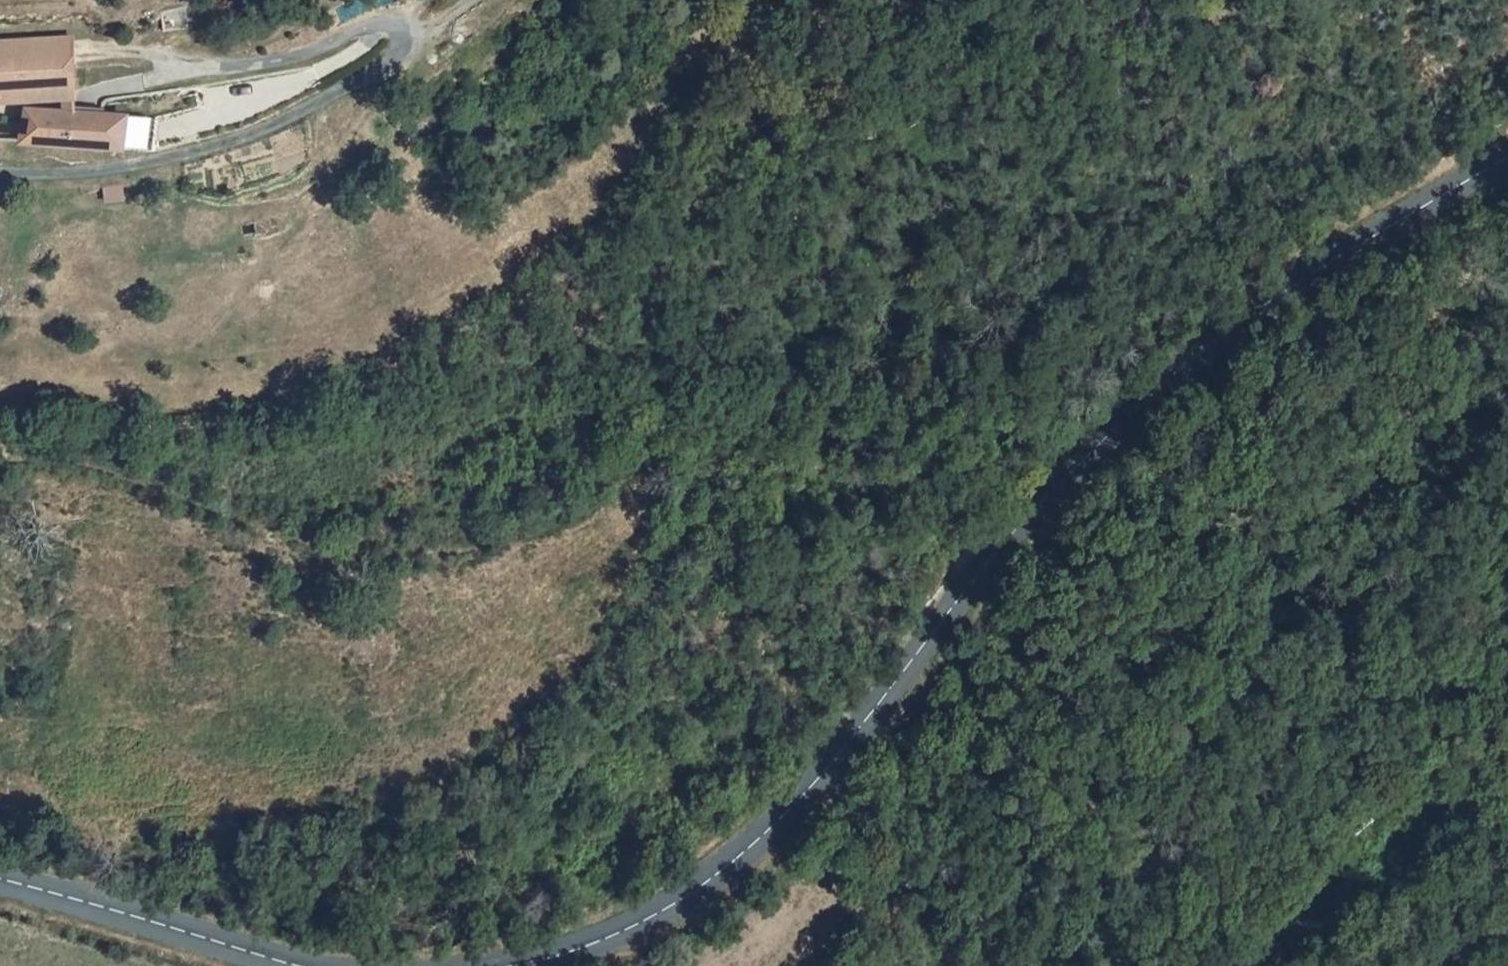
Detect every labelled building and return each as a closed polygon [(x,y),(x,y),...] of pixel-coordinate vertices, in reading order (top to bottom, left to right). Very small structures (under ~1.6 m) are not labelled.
[(65,69),(71,70),(71,38),(0,43),(0,73),(65,69)] [(71,98),(71,70),(65,69),(0,73),(0,98),(71,98)] [(27,111),(26,119),(40,120),(41,112),(27,111)] [(154,120),(41,112),(40,120),(26,119),(23,144),(154,156),(154,120)]
